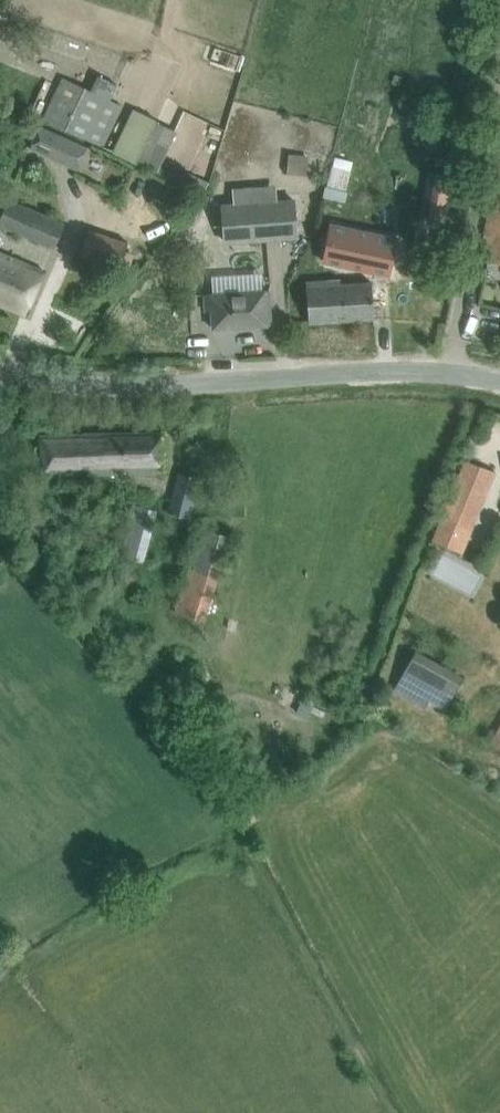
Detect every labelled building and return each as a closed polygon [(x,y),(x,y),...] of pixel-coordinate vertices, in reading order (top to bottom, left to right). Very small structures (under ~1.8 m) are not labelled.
[(35,116),(97,145),(117,103),(55,74),(35,116)] [(132,111),(112,153),(157,174),(177,132),(132,111)] [(76,171),(87,147),(43,125),(31,149),(76,171)] [(287,153),(285,172),(304,174),(306,154),(287,153)] [(479,257),(480,257),(480,259),(499,263),(499,155),(481,253),(480,253),(479,257)] [(328,196),(348,199),(352,169),(332,166),(328,196)] [(430,174),(416,246),(440,251),(454,179),(430,174)] [(293,198),(222,203),(225,242),(296,237),(293,198)] [(66,224),(9,199),(0,218),(0,224),(55,248),(66,224)] [(127,270),(133,254),(123,251),(127,241),(89,228),(81,254),(127,270)] [(330,229),(323,266),(389,279),(396,242),(330,229)] [(45,270),(0,252),(0,302),(26,314),(45,270)] [(419,278),(400,279),(400,296),(420,296),(419,278)] [(340,279),(306,281),(309,322),(374,318),(372,282),(340,284),(340,279)] [(271,325),(270,303),(269,290),(204,294),(205,311),(212,311),(213,328),(271,325)] [(162,432),(40,434),(47,475),(163,473),(162,432)] [(466,459),(456,484),(485,495),(495,471),(466,459)] [(200,477),(179,472),(168,511),(190,517),(200,477)] [(134,505),(121,555),(142,561),(155,511),(134,505)] [(228,535),(203,528),(177,613),(203,621),(228,535)] [(440,560),(436,578),(473,587),(478,569),(440,560)] [(424,708),(430,698),(446,709),(464,684),(419,652),(394,687),(424,708)] [(491,742),(499,746),(499,724),(491,742)]
